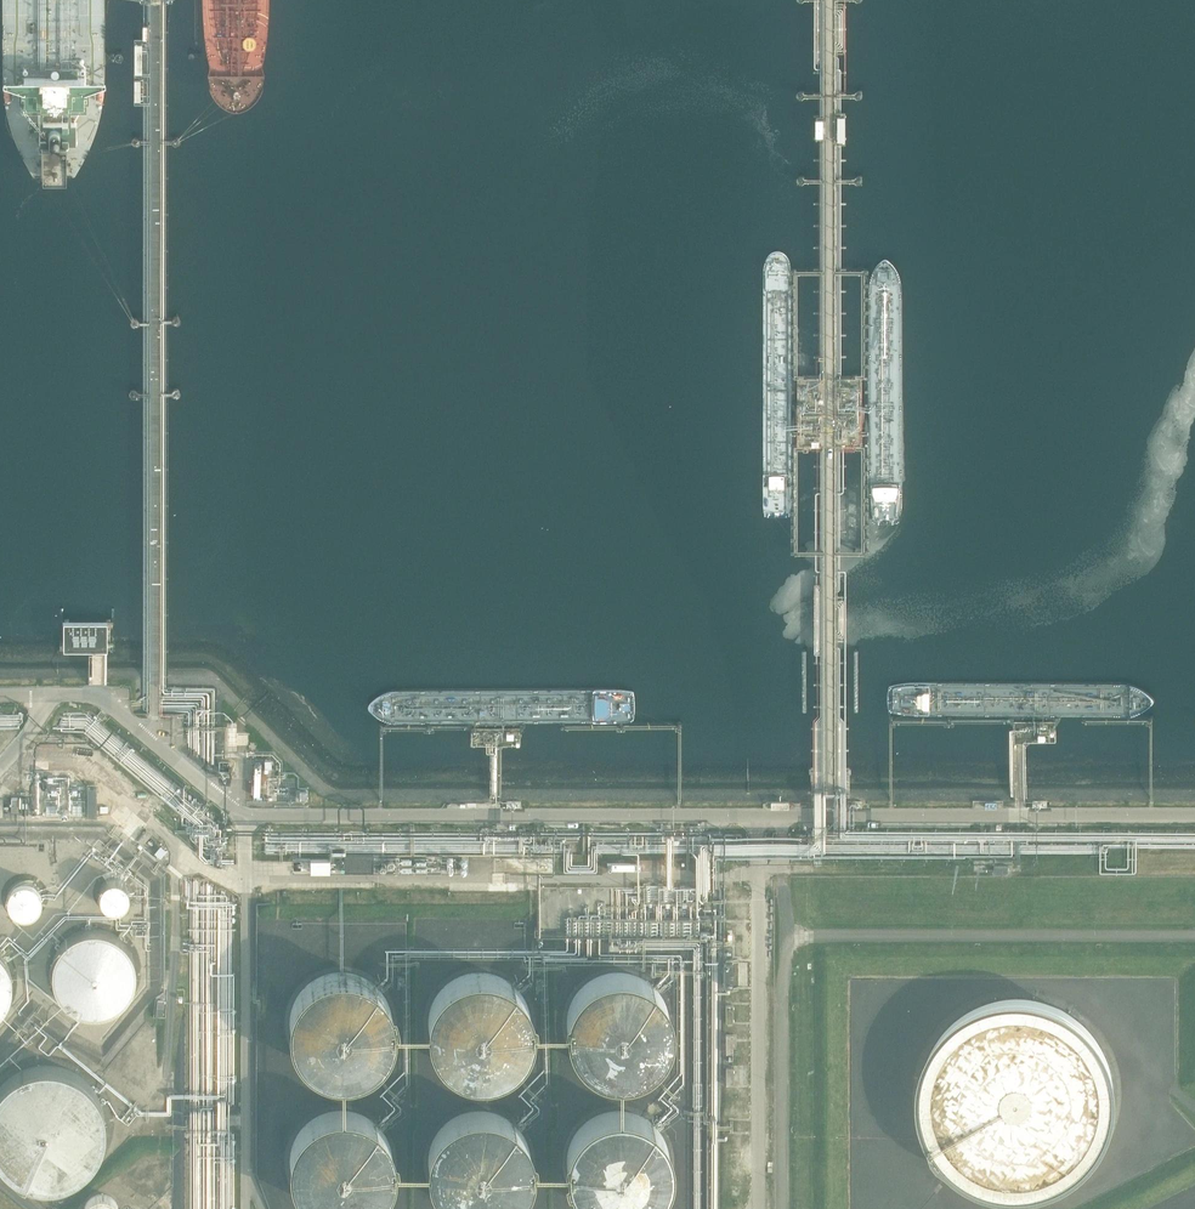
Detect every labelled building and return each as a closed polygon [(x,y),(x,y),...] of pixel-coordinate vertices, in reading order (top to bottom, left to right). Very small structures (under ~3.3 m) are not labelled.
[(108,621),(64,621),(64,649),(108,649),(108,621)] [(146,830),(138,840),(143,845),(152,835),(146,830)] [(344,872),(373,872),(373,855),(344,855),(344,872)] [(298,871),(331,871),(331,858),(298,858),(298,871)] [(129,893),(130,890),(129,887),(128,883),(126,881),(124,878),(121,877),(118,876),(114,875),(111,876),(108,877),(105,879),(103,882),(101,885),(100,888),(100,892),(101,895),(103,898),(105,901),(108,903),(111,904),(114,905),(118,905),(121,904),(124,902),(126,899),(128,897),(129,893)] [(41,899),(41,896),(41,892),(40,889),(38,886),(36,883),(33,881),(30,880),(27,879),(24,878),(20,879),(17,880),(14,881),(11,883),(9,886),(7,889),(6,892),(6,896),(6,899),(7,902),(9,905),(11,908),(14,910),(17,912),(20,913),(24,913),(27,913),(30,912),(33,910),(36,908),(38,906),(40,902),(41,899)] [(150,925),(150,956),(165,956),(165,925),(150,925)] [(55,984),(59,991),(64,998),(71,1004),(78,1008),(86,1010),(95,1011),(103,1010),(111,1007),(118,1002),(125,996),(129,989),(133,982),(134,973),(134,965),(132,956),(128,949),(123,942),(117,936),(109,932),(101,930),(92,929),(84,931),(76,933),(69,938),(62,944),(58,951),(54,959),(53,967),(53,976),(55,984)] [(0,1008),(5,1001),(8,993),(10,985),(10,976),(8,968),(4,960),(0,955),(0,1008)] [(480,972),(461,976),(445,987),(433,1002),(428,1020),(428,1037),(435,1055),(447,1069),(472,1081),(491,1081),(509,1074),(527,1058),(535,1041),(537,1022),(529,998),(516,984),(499,975),(480,972)] [(354,974),(342,973),(324,977),(308,987),(296,1002),(290,1024),(292,1043),(300,1060),(314,1073),(323,1078),(341,1082),(360,1080),(377,1072),(390,1058),(398,1041),(399,1022),(396,1009),(387,992),(372,980),(354,974)] [(641,976),(614,973),(596,979),(581,990),(571,1006),(566,1028),(570,1047),(580,1063),(598,1076),(616,1081),(635,1079),(657,1067),(669,1053),(675,1035),(675,1019),(669,1001),(657,986),(641,976)] [(933,1113),(939,1133),(950,1152),(965,1168),(983,1180),(1003,1188),(1025,1192),(1047,1190),(1067,1184),(1086,1173),(1102,1158),(1115,1140),(1123,1120),(1126,1099),(1124,1077),(1118,1056),(1107,1037),(1092,1021),(1074,1009),(1054,1001),(1032,998),(1011,999),(990,1006),(971,1017),(955,1031),(943,1049),(935,1069),(931,1091),(933,1113)] [(167,1001),(159,1000),(157,1015),(164,1016),(165,1004),(166,1004),(167,1001)] [(2,1163),(11,1171),(22,1177),(34,1181),(47,1182),(59,1180),(71,1176),(82,1169),(91,1161),(98,1150),(103,1139),(105,1127),(105,1114),(102,1102),(96,1091),(89,1081),(79,1073),(68,1067),(56,1063),(43,1062),(31,1064),(19,1068),(9,1075),(0,1083),(0,1161),(2,1163)] [(617,1111),(599,1117),(584,1128),(574,1143),(570,1164),(573,1183),(582,1199),(595,1208),(652,1208),(659,1205),(671,1191),(677,1173),(675,1149),(667,1132),(653,1120),(636,1112),(617,1111)] [(343,1112),(325,1115),(309,1124),(297,1138),(291,1156),(291,1174),(297,1191),(311,1208),(314,1208),(372,1208),(384,1198),(393,1182),(396,1160),(391,1142),(380,1127),(364,1117),(343,1112)] [(481,1114),(463,1116),(447,1125),(435,1139),(427,1160),(428,1178),(435,1195),(448,1208),(512,1208),(523,1199),(531,1182),(532,1156),(525,1139),(513,1125),(497,1116),(481,1114)] [(119,1206),(118,1203),(117,1200),(114,1197),(112,1195),(109,1193),(105,1192),(102,1192),(99,1192),(95,1193),(92,1195),(90,1197),(87,1200),(86,1203),(85,1206),(85,1208),(120,1208),(119,1206)]
